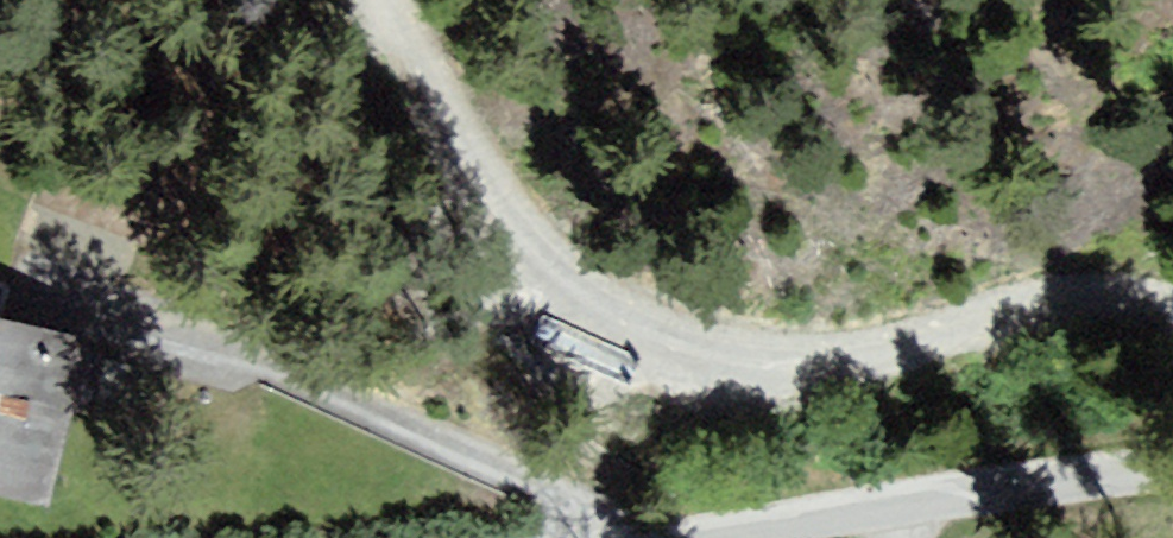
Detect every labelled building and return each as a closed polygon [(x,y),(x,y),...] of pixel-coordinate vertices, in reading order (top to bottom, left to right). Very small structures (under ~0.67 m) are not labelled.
[(69,515),(103,339),(0,313),(0,497),(69,515)]
